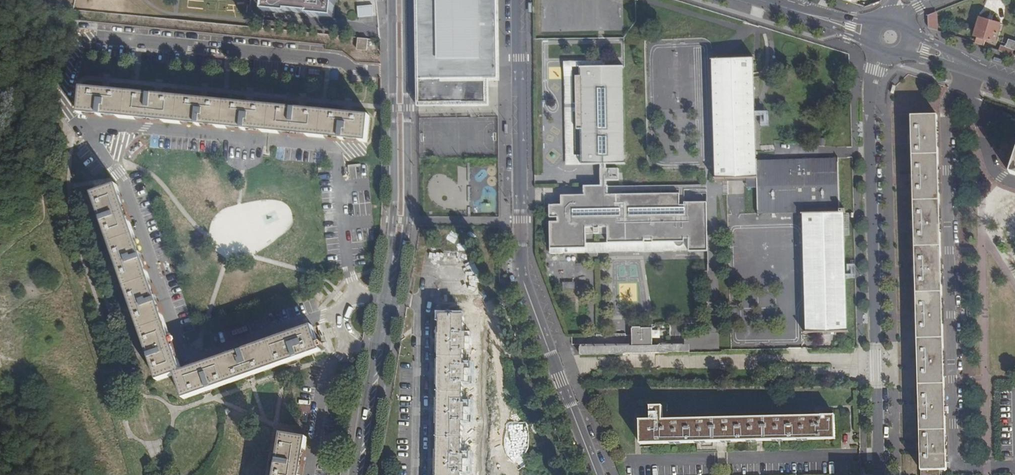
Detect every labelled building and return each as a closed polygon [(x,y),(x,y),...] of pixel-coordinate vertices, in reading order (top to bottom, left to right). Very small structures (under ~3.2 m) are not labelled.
[(337,0),(268,0),(266,15),(287,17),(288,14),(311,17),(311,19),(335,22),(337,0)] [(419,105),(484,104),(484,82),(497,81),(497,0),(417,0),(419,105)] [(359,8),(360,18),(375,17),(375,7),(359,8)] [(937,27),(938,12),(928,16),(928,30),(936,32),(937,27)] [(995,42),(1001,24),(980,17),(975,36),(978,37),(977,43),(985,45),(987,39),(995,42)] [(369,53),(369,41),(360,40),(359,52),(369,53)] [(999,53),(1014,58),(1014,57),(1014,43),(1009,41),(1007,48),(1001,46),(999,53)] [(713,61),(715,158),(716,178),(714,178),(714,179),(746,178),(756,178),(756,187),(757,216),(803,214),(806,332),(804,332),(804,333),(840,333),(841,333),(842,333),(849,332),(846,332),(844,214),(845,214),(845,211),(838,211),(838,199),(838,195),(838,162),(838,157),(836,157),(836,159),(756,161),(752,60),(754,60),(754,59),(711,60),(711,61),(713,61)] [(624,163),(623,134),(623,117),(622,89),(621,68),(623,68),(623,67),(580,67),(580,69),(582,69),(583,116),(584,165),(582,164),(582,166),(625,165),(625,164),(624,163)] [(368,145),(371,119),(352,117),(352,115),(345,114),(345,117),(307,113),(307,110),(300,110),(300,112),(256,107),(256,105),(248,104),(248,106),(209,103),(209,101),(203,100),(202,102),(164,98),(164,96),(157,95),(157,97),(111,92),(111,90),(103,89),(103,92),(84,90),(81,116),(229,131),(368,145)] [(939,471),(946,471),(938,117),(911,117),(912,136),(908,136),(908,140),(909,144),(912,144),(913,176),(909,176),(909,179),(910,183),(913,183),(914,223),(911,223),(911,226),(911,230),(914,230),(915,241),(915,268),(912,268),(912,272),(912,276),(916,276),(916,309),(916,314),(913,315),(913,318),(913,322),(917,322),(917,361),(915,361),(915,364),(915,368),(918,368),(919,407),(916,407),(916,411),(916,415),(919,415),(920,446),(917,446),(917,449),(917,453),(920,453),(921,474),(940,474),(939,471)] [(186,170),(192,170),(194,156),(188,155),(186,170)] [(139,158),(137,164),(151,169),(153,164),(139,158)] [(351,167),(351,178),(367,177),(367,167),(351,167)] [(756,178),(746,178),(747,188),(756,187),(756,178)] [(183,374),(162,313),(144,261),(119,187),(94,196),(101,214),(98,215),(101,222),(103,221),(118,264),(116,265),(118,272),(120,271),(132,307),(130,308),(131,311),(133,314),(135,314),(148,350),(145,351),(148,358),(150,357),(159,383),(177,376),(185,401),(203,394),(204,397),(211,395),(210,392),(247,380),(247,382),(254,380),(253,377),(290,365),(291,367),(298,364),(297,362),(323,354),(322,352),(326,351),(324,346),(320,347),(314,329),(228,358),(183,374)] [(680,195),(608,197),(608,190),(608,187),(585,188),(585,190),(585,197),(561,198),(562,207),(550,207),(551,220),(559,219),(559,224),(551,225),(551,251),(587,250),(586,229),(609,229),(609,245),(645,244),(645,241),(654,240),(654,244),(685,243),(685,240),(689,240),(690,253),(708,252),(707,203),(685,204),(685,206),(680,206),(680,195)] [(165,189),(152,194),(154,200),(167,195),(165,189)] [(439,356),(437,458),(436,474),(461,474),(463,474),(464,459),(464,457),(461,456),(462,423),(464,423),(465,405),(462,405),(462,384),(465,384),(465,366),(463,366),(463,357),(463,352),(466,352),(466,334),(463,334),(463,318),(440,318),(439,356)] [(653,348),(653,330),(633,331),(633,348),(653,348)] [(639,420),(640,434),(640,444),(707,442),(834,438),(834,414),(661,420),(661,406),(650,406),(650,420),(639,420)] [(276,456),(275,460),(277,460),(275,474),(301,474),(304,458),(307,437),(282,432),(278,453),(276,453),(276,456)]
